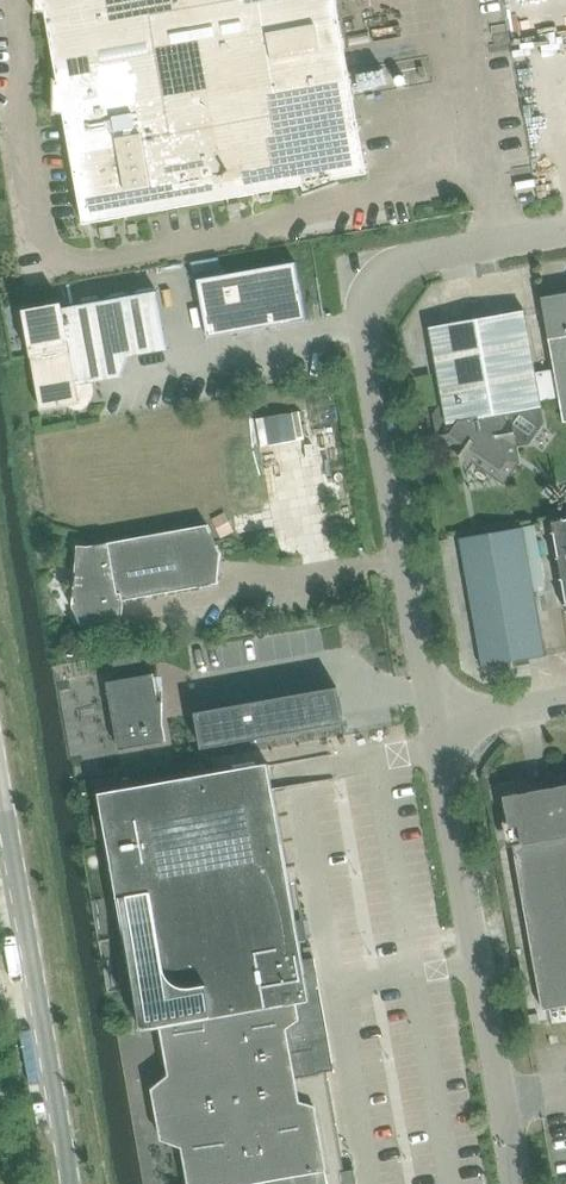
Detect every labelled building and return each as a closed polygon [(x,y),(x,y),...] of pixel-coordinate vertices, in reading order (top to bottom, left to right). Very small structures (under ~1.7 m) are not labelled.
[(36,14),(46,15),(56,81),(52,81),(54,114),(65,114),(66,125),(350,75),(336,0),(36,0),(36,14)] [(66,125),(83,229),(160,215),(302,188),(308,198),(335,185),(367,179),(357,116),(355,108),(350,75),(66,125)] [(296,263),(230,275),(241,333),(306,321),(296,263)] [(241,333),(230,275),(198,281),(208,338),(241,333)] [(86,408),(90,404),(94,397),(93,383),(122,378),(130,357),(168,350),(157,292),(62,308),(61,305),(24,311),(31,353),(41,411),(68,406),(70,408),(74,410),(77,411),(82,411),(86,408)] [(565,422),(565,294),(542,298),(564,423),(565,422)] [(524,311),(430,328),(444,407),(436,417),(447,425),(439,436),(503,481),(516,462),(514,448),(530,445),(545,424),(524,311)] [(552,522),(565,603),(565,519),(552,522)] [(221,553),(208,525),(87,547),(78,546),(73,608),(81,625),(123,618),(124,601),(219,584),(221,553)] [(482,668),(515,662),(545,657),(522,527),(459,539),(482,668)] [(155,686),(154,675),(154,674),(107,683),(120,750),(167,742),(163,724),(163,686),(155,686)] [(343,724),(337,687),(194,713),(200,749),(343,724)] [(98,796),(140,1030),(160,1031),(168,1077),(150,1081),(159,1151),(181,1148),(185,1183),(337,1183),(317,1068),(265,776),(263,764),(98,796)] [(565,1006),(565,786),(504,797),(542,1010),(565,1006)]
